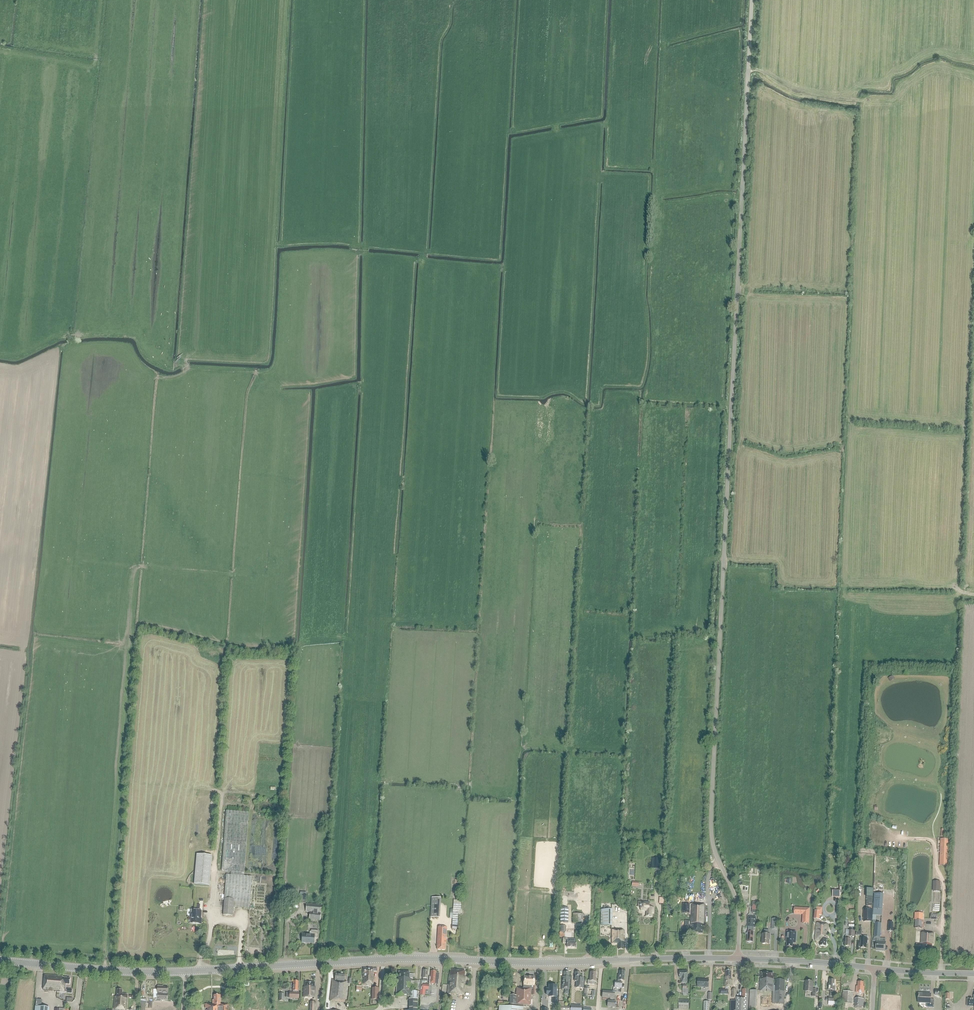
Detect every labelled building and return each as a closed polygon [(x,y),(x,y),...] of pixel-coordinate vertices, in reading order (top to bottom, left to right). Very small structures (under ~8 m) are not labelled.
[(231,872),(231,875),(226,875),(223,915),(232,916),(233,908),(249,909),(252,877),(244,876),(248,812),(226,811),(221,871),(231,872)] [(873,909),(882,909),(883,894),(874,894),(873,909)] [(430,917),(440,918),(441,898),(431,897),(430,917)] [(461,900),(453,900),(452,930),(457,930),(458,915),(462,915),(462,909),(460,909),(461,900)] [(639,902),(639,906),(641,906),(641,908),(641,911),(647,911),(646,916),(644,916),(652,917),(652,913),(653,913),(654,907),(648,907),(649,903),(650,903),(639,902)] [(320,913),(321,905),(306,904),(306,912),(310,912),(309,919),(320,920),(321,913),(320,913)] [(705,905),(691,904),(690,921),(685,921),(685,926),(691,926),(691,929),(692,929),(692,933),(703,934),(703,926),(705,926),(705,905)] [(600,926),(612,926),(612,910),(609,910),(609,907),(603,907),(603,910),(601,910),(600,926)] [(864,909),(864,922),(872,922),(872,909),(864,909)] [(192,910),(191,923),(201,924),(201,918),(200,918),(201,911),(192,910)] [(573,914),(573,923),(582,923),(582,914),(573,914)] [(915,916),(914,928),(922,929),(922,920),(922,916),(915,916)] [(751,942),(753,942),(754,927),(755,927),(755,917),(748,917),(748,927),(750,927),(749,932),(748,932),(747,933),(747,934),(747,935),(747,941),(748,942),(749,943),(750,943),(751,942)] [(828,925),(824,924),(816,923),(814,941),(820,941),(820,946),(826,946),(826,938),(827,938),(828,925)] [(446,935),(447,927),(438,927),(437,946),(437,950),(445,950),(446,944),(447,935),(446,935)] [(317,937),(318,931),(311,930),(311,934),(302,934),(302,943),(314,943),(314,937),(317,937)] [(618,949),(623,949),(623,945),(624,945),(624,930),(611,930),(611,943),(618,943),(618,949)] [(762,944),(769,944),(769,938),(770,938),(770,934),(768,934),(768,930),(764,930),(764,934),(762,934),(762,944)] [(787,942),(786,946),(792,947),(793,942),(795,943),(796,932),(787,931),(786,942),(787,942)] [(845,946),(850,947),(851,939),(850,939),(851,937),(854,937),(854,932),(849,931),(849,936),(846,935),(846,939),(845,939),(845,946)] [(922,944),(922,950),(931,951),(932,944),(933,944),(934,934),(921,933),(921,944),(922,944)] [(567,947),(575,947),(576,939),(563,938),(563,944),(567,944),(567,947)] [(886,939),(880,939),(874,938),(873,941),(876,941),(875,951),(885,951),(886,942),(885,942),(886,939)] [(363,984),(373,984),(373,968),(363,968),(363,977),(363,984)] [(447,994),(464,995),(465,976),(464,975),(465,971),(450,970),(450,975),(449,975),(447,994)] [(430,976),(429,976),(429,984),(429,983),(438,984),(439,974),(436,973),(436,971),(431,971),(430,976)] [(614,987),(621,988),(622,982),(621,982),(621,980),(623,980),(624,971),(619,971),(619,975),(618,975),(617,980),(618,980),(618,982),(614,982),(614,987)] [(732,987),(732,980),(731,980),(731,971),(726,971),(726,977),(725,977),(725,987),(726,987),(726,990),(719,990),(719,994),(728,994),(728,987),(732,987)] [(410,972),(399,972),(398,979),(396,979),(394,979),(394,982),(396,982),(396,995),(410,995),(410,998),(410,999),(409,999),(409,1009),(418,1009),(418,1005),(418,999),(416,999),(416,998),(418,998),(419,991),(411,991),(411,986),(414,986),(414,989),(418,989),(418,981),(414,981),(411,981),(411,979),(414,979),(414,974),(409,974),(410,972)] [(562,989),(569,989),(570,977),(569,977),(569,972),(564,972),(563,977),(562,977),(562,989)] [(579,986),(579,988),(583,988),(584,978),(580,978),(580,973),(575,972),(574,981),(576,981),(576,986),(579,986)] [(784,991),(785,980),(775,979),(775,986),(774,986),(774,979),(773,979),(773,973),(761,973),(761,979),(760,979),(759,991),(772,991),(772,1003),(784,1004),(784,991)] [(44,974),(43,990),(65,992),(67,992),(71,993),(72,990),(68,989),(67,990),(65,990),(65,984),(70,984),(70,978),(63,978),(63,976),(44,974)] [(330,1001),(345,1002),(347,983),(346,983),(346,982),(344,981),(345,975),(335,974),(335,980),(332,980),(330,1001)] [(531,988),(533,988),(532,995),(535,995),(535,985),(534,985),(534,983),(534,977),(525,977),(525,983),(525,985),(526,985),(526,988),(516,988),(516,995),(510,995),(509,1004),(510,1004),(510,1007),(499,1006),(498,1009),(523,1009),(523,1007),(526,1007),(526,1005),(530,1005),(531,988)] [(697,987),(708,987),(709,980),(698,979),(697,987)] [(293,986),(293,985),(293,991),(293,993),(290,992),(290,993),(286,993),(286,998),(289,998),(296,998),(299,998),(299,993),(297,992),(297,991),(298,991),(298,986),(298,982),(293,981),(293,986)] [(805,981),(805,991),(805,992),(805,993),(808,993),(808,992),(812,992),(812,997),(815,997),(816,989),(812,989),(813,982),(805,981)] [(856,993),(864,993),(864,986),(863,986),(863,982),(858,981),(857,986),(856,986),(856,993)] [(315,987),(314,987),(314,982),(305,982),(305,987),(304,987),(303,994),(303,995),(315,996),(315,994),(315,987)] [(549,995),(549,997),(552,997),(552,1003),(557,1003),(557,997),(556,997),(556,985),(556,984),(552,984),(552,985),(549,985),(549,989),(546,989),(546,995),(549,995)] [(162,993),(168,993),(168,987),(163,987),(163,986),(157,985),(157,993),(157,1000),(167,1000),(168,994),(162,994),(162,993)] [(114,1009),(117,1009),(127,1009),(128,994),(122,994),(123,989),(117,989),(116,997),(115,996),(114,1009)] [(731,1000),(730,1009),(748,1009),(749,990),(742,989),(742,998),(735,997),(735,1001),(731,1000)] [(757,990),(750,990),(749,1009),(756,1009),(757,990)] [(841,1007),(840,1008),(840,1009),(844,1009),(845,1007),(845,1004),(852,1003),(853,992),(843,991),(842,1003),(841,1003),(841,1007)] [(926,1007),(934,1008),(934,1000),(931,999),(931,994),(919,994),(918,1002),(926,1003),(926,1007)] [(228,1004),(220,1004),(220,995),(214,995),(214,1000),(212,1000),(212,1004),(205,1004),(205,1009),(228,1009),(228,1004)] [(854,998),(854,1007),(863,1008),(863,999),(854,998)] [(49,1008),(41,1007),(42,1000),(36,999),(35,1009),(48,1009),(49,1008)] [(678,1009),(688,1009),(689,1000),(679,1000),(678,1009)]
